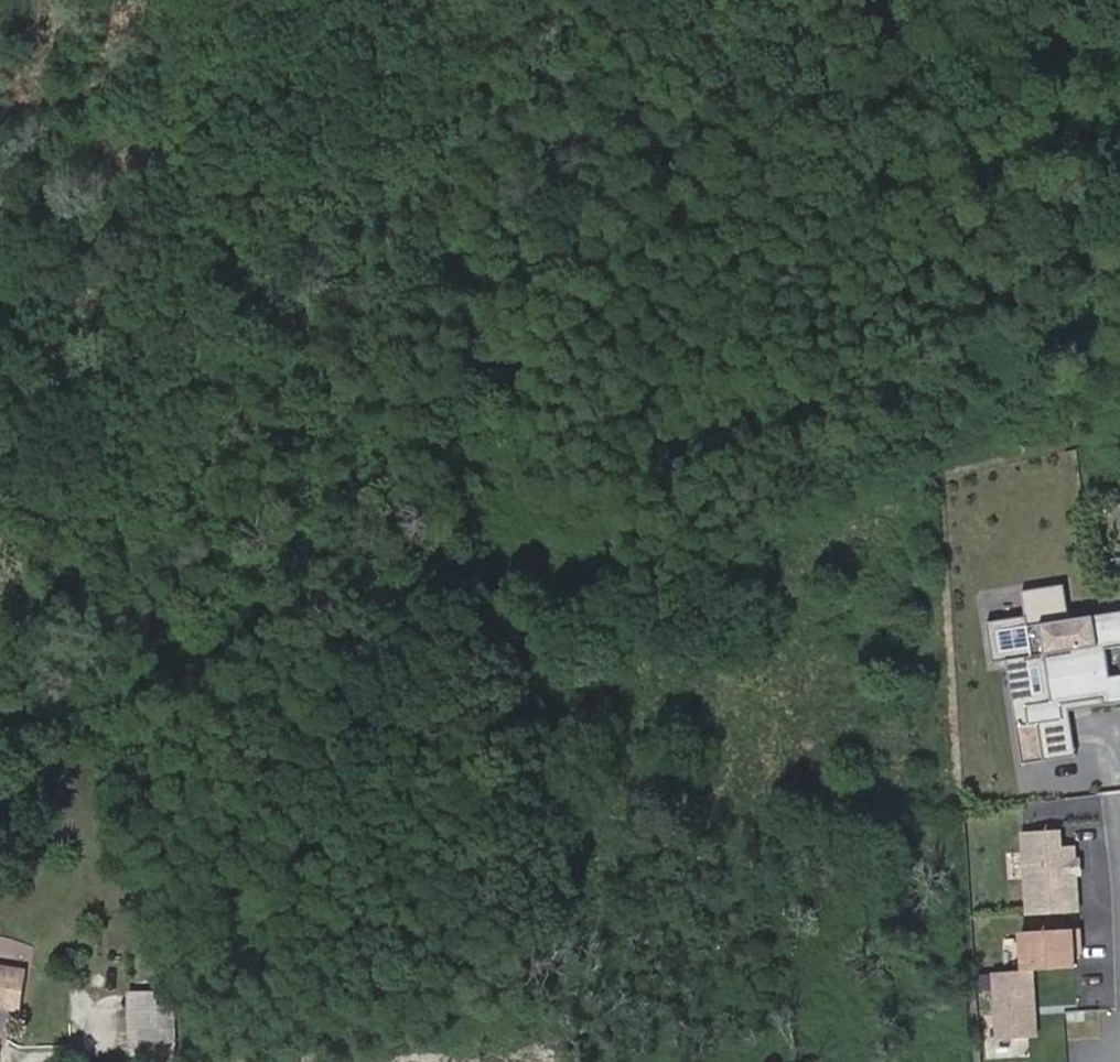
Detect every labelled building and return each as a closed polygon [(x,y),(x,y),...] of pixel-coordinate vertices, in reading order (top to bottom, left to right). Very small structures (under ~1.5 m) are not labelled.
[(1048,608),(1064,605),(1063,599),(1047,602),(1048,608)] [(1064,605),(1048,608),(1047,602),(1021,606),(1025,629),(990,634),(997,677),(1007,676),(1045,669),(1053,715),(1027,719),(1030,737),(1018,739),(1024,778),(1047,774),(1046,766),(1039,728),(1064,724),(1063,717),(1104,710),(1105,717),(1119,715),(1119,687),(1111,689),(1106,661),(1119,659),(1119,626),(1069,634),(1064,605)] [(1007,676),(1018,739),(1030,737),(1027,719),(1053,715),(1045,669),(1007,676)] [(1069,723),(1105,717),(1104,710),(1063,717),(1064,724),(1039,728),(1046,766),(1075,761),(1069,723)] [(1011,850),(1017,933),(1065,930),(1061,864),(1047,865),(1046,848),(1011,850)] [(1014,950),(1017,989),(1026,988),(1068,985),(1067,972),(1066,965),(1073,964),(1072,946),(1014,950)] [(21,1024),(29,986),(0,980),(0,1020),(21,1024)] [(988,990),(992,1057),(1031,1055),(1026,988),(1017,989),(988,990)] [(130,1013),(129,1031),(151,1031),(152,1014),(130,1013)] [(129,1031),(128,1048),(164,1049),(165,1032),(151,1031),(129,1031)] [(128,1048),(128,1061),(164,1061),(164,1049),(128,1048)]
